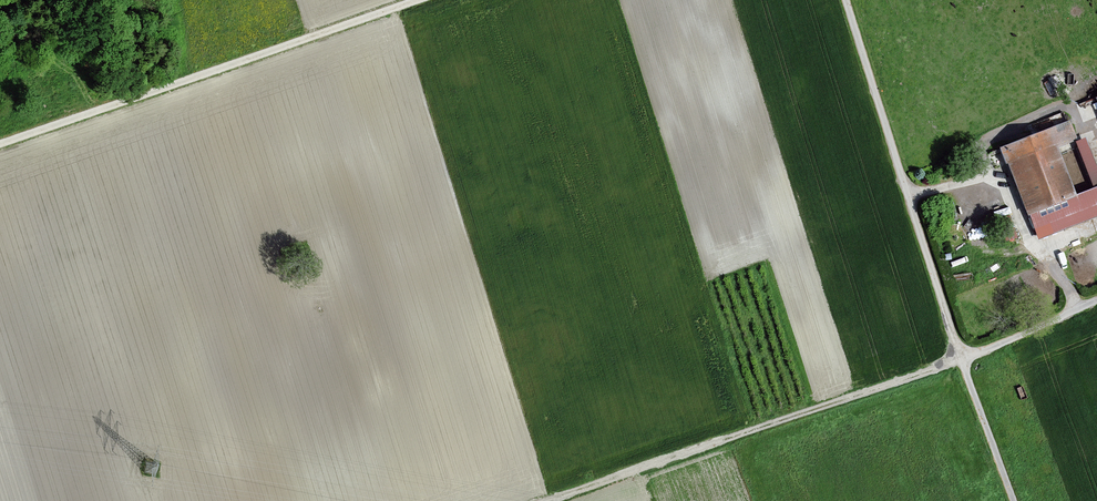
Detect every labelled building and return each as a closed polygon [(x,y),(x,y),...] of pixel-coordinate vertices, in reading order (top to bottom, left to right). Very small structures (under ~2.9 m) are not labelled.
[(1069,120),(1002,148),(1039,240),(1096,217),(1096,187),(1078,195),(1059,148),(1077,140),(1069,120)]
